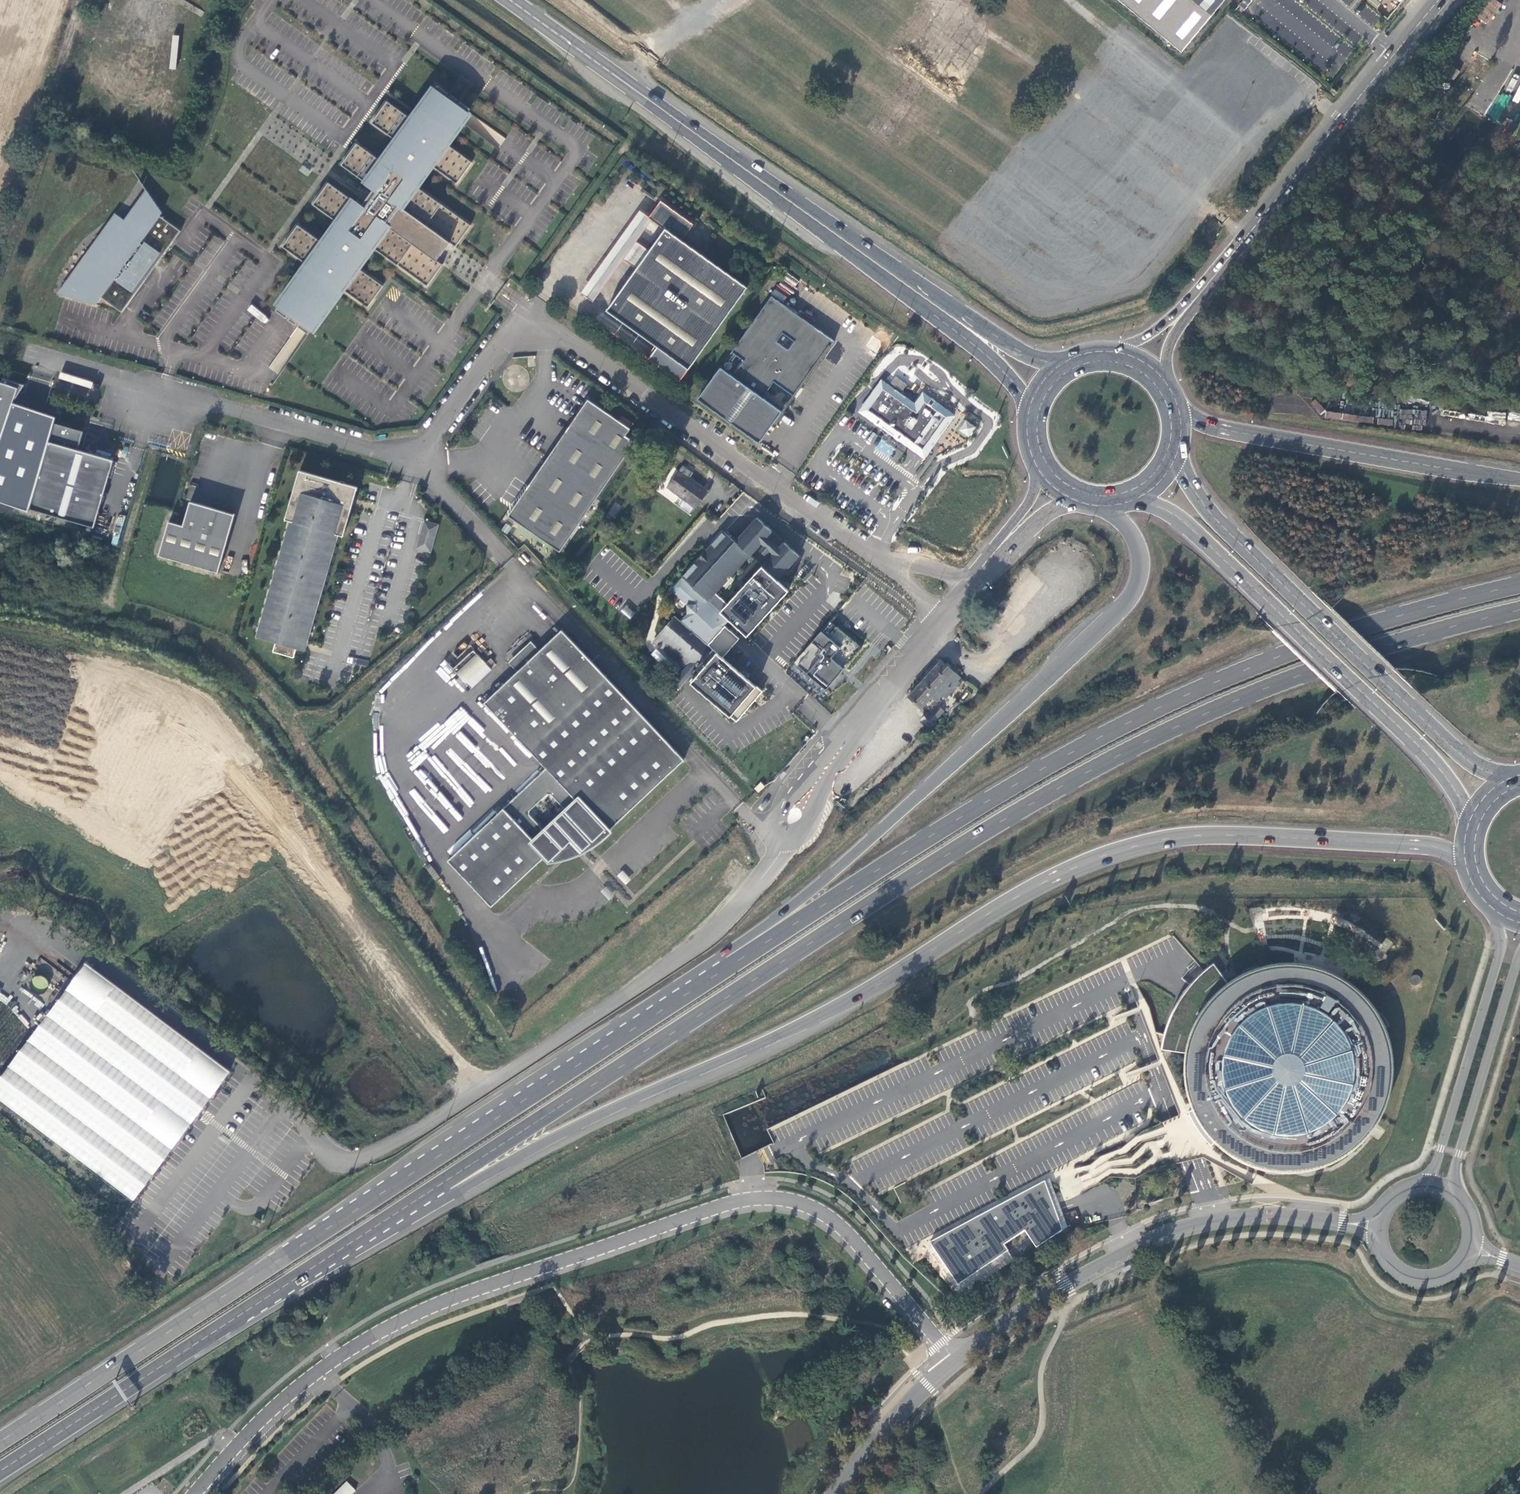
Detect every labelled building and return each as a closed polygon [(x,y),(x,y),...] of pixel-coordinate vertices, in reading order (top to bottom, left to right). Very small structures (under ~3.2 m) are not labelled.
[(1182,52),(1222,4),(1225,0),(1119,0),(1182,52)] [(1500,3),(1496,0),(1488,0),(1478,15),(1488,21),(1500,3)] [(1344,44),(1337,53),(1344,59),(1351,50),(1344,44)] [(446,143),(471,109),(461,101),(458,104),(457,103),(459,100),(451,94),(449,97),(447,96),(449,93),(439,85),(414,120),(387,101),(372,122),(399,141),(384,162),(357,143),(342,165),(377,190),(374,195),(366,190),(360,198),(368,203),(364,208),(329,182),(313,204),(339,223),(325,244),(298,225),(283,246),(309,265),(277,310),(287,318),(289,315),(291,316),(289,319),(297,325),(299,322),(301,323),(299,326),(309,334),(342,288),(368,308),(383,286),(357,267),(372,247),(427,286),(443,265),(435,259),(438,254),(441,256),(447,248),(444,246),(448,241),(456,247),(471,225),(416,185),(431,165),(457,184),(473,162),(446,143)] [(96,305),(102,297),(122,312),(181,231),(160,216),(163,213),(148,192),(141,202),(136,209),(126,221),(123,224),(118,229),(113,233),(108,238),(102,242),(99,245),(96,247),(92,251),(89,254),(86,258),(84,261),(81,265),(79,269),(76,273),(74,277),(72,281),(70,285),(69,289),(67,294),(67,296),(96,305)] [(654,344),(689,369),(748,287),(682,240),(694,224),(661,201),(638,233),(654,245),(639,266),(628,282),(607,310),(654,344)] [(116,214),(58,294),(65,296),(67,296),(67,294),(69,289),(70,285),(72,281),(74,277),(76,273),(79,269),(81,265),(84,261),(86,258),(89,254),(92,251),(96,247),(99,245),(102,242),(108,238),(113,233),(118,229),(123,224),(126,221),(116,214)] [(638,233),(629,227),(582,293),(591,299),(612,270),(628,282),(639,266),(623,254),(638,233)] [(721,367),(698,399),(760,444),(777,419),(783,412),(763,398),(774,382),(794,396),(830,346),(831,347),(835,341),(804,318),(772,296),(732,352),(744,360),(733,376),(721,367)] [(689,369),(654,344),(645,356),(680,381),(689,369)] [(730,361),(728,361),(727,362),(726,363),(725,364),(724,365),(725,367),(725,368),(727,369),(728,369),(730,369),(731,369),(732,368),(733,366),(733,365),(732,363),(731,362),(730,361)] [(896,376),(891,382),(903,391),(908,385),(896,376)] [(24,385),(4,378),(3,382),(0,382),(0,442),(14,402),(24,385)] [(880,390),(878,388),(870,396),(874,398),(865,410),(926,453),(953,415),(924,394),(916,406),(885,383),(880,390)] [(584,518),(635,442),(625,435),(630,428),(588,400),(512,510),(508,516),(560,552),(584,518)] [(969,438),(976,426),(964,419),(957,431),(969,438)] [(54,424),(29,507),(93,526),(113,461),(74,451),(81,431),(54,424)] [(653,439),(656,434),(649,429),(646,433),(653,439)] [(881,439),(876,448),(889,455),(894,446),(881,439)] [(673,458),(677,451),(658,440),(654,447),(673,458)] [(683,466),(667,486),(680,496),(696,508),(711,487),(706,484),(703,488),(689,477),(692,473),(683,466)] [(303,471),(300,470),(286,519),(290,521),(294,522),(302,493),(297,491),(303,471)] [(358,487),(303,471),(297,491),(302,493),(294,522),(260,637),(276,642),(273,651),(294,657),(297,648),(284,644),(287,635),(305,640),(336,534),(344,505),(352,507),(358,487)] [(691,515),(696,508),(680,496),(675,502),(691,515)] [(169,521),(159,555),(219,572),(235,514),(190,501),(184,525),(169,521)] [(614,517),(620,506),(615,502),(608,514),(614,517)] [(344,536),(352,507),(344,505),(336,534),(339,534),(344,536)] [(714,637),(713,627),(722,627),(722,628),(729,620),(747,636),(789,589),(778,579),(789,567),(800,556),(757,517),(735,541),(724,531),(674,586),(674,592),(687,604),(688,613),(680,620),(675,616),(654,641),(685,668),(692,674),(713,649),(708,644),(714,637)] [(439,524),(425,520),(417,548),(431,552),(439,524)] [(294,522),(290,521),(257,637),(260,637),(294,522)] [(920,529),(914,536),(919,541),(925,534),(920,529)] [(308,641),(339,534),(336,534),(305,640),(308,641)] [(932,546),(936,549),(945,539),(940,535),(932,546)] [(620,612),(630,619),(635,611),(624,605),(620,612)] [(714,637),(723,636),(722,628),(722,627),(713,627),(714,637)] [(814,639),(804,650),(816,660),(806,672),(815,679),(824,668),(828,671),(831,667),(841,676),(847,668),(834,656),(850,637),(843,630),(839,634),(832,629),(820,643),(814,639)] [(685,760),(562,630),(540,650),(518,671),(484,703),(546,768),(448,860),(491,906),(546,855),(550,859),(561,848),(567,854),(589,834),(584,829),(594,820),(607,833),(685,760)] [(297,648),(302,650),(305,640),(287,635),(284,644),(297,648)] [(518,671),(540,650),(531,640),(509,662),(518,671)] [(453,669),(471,688),(492,669),(478,654),(476,656),(472,651),(453,669)] [(715,653),(690,681),(731,719),(757,688),(715,653)] [(960,677),(942,660),(909,696),(921,707),(931,696),(937,701),(943,694),(943,695),(948,690),(951,692),(956,686),(954,683),(960,677)] [(682,685),(692,674),(685,668),(674,682),(680,687),(682,685)] [(680,687),(675,693),(679,696),(684,691),(680,687)] [(936,721),(936,720),(944,711),(939,706),(930,715),(927,712),(921,719),(931,728),(936,721)] [(761,782),(754,788),(758,792),(765,786),(761,782)] [(622,871),(617,876),(625,885),(631,879),(622,871)] [(1385,939),(1379,949),(1385,953),(1391,943),(1385,939)] [(1395,1107),(1403,1074),(1399,1039),(1385,1007),(1361,981),(1330,965),(1296,959),(1261,964),(1229,981),(1226,984),(1204,1007),(1190,1040),(1188,1052),(1187,1076),(1196,1111),(1217,1141),(1246,1163),(1281,1173),(1317,1172),(1350,1159),(1376,1137),(1395,1107)] [(135,1202),(229,1071),(85,963),(33,1034),(0,1078),(0,1103),(135,1202)] [(1204,1007),(1226,984),(1208,966),(1185,987),(1171,1008),(1163,1030),(1159,1051),(1188,1052),(1190,1040),(1204,1007)] [(1043,1186),(928,1247),(956,1289),(1007,1257),(1003,1249),(1023,1236),(1035,1252),(1060,1234),(1043,1186)] [(355,1492),(347,1484),(337,1493),(353,1493),(355,1492)]
